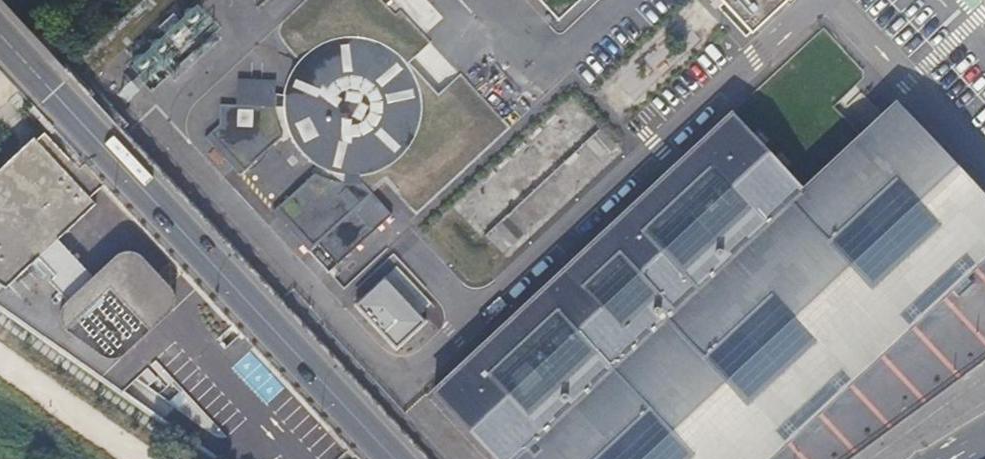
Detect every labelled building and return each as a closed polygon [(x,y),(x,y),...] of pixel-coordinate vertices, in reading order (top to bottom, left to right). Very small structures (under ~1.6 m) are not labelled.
[(549,28),(579,0),(522,0),(549,28)] [(752,31),(785,0),(724,0),(752,31)] [(180,77),(225,36),(200,10),(135,71),(127,63),(112,77),(130,96),(143,84),(149,90),(172,69),(180,77)] [(282,109),(282,111),(283,116),(285,125),(288,135),(295,147),(302,155),(313,164),(321,169),(335,174),(342,176),(344,176),(349,176),(354,176),(359,176),(361,176),(368,174),(378,172),(386,167),(395,162),(402,156),(408,148),(413,140),(417,131),(420,122),(422,112),(422,102),(419,88),(416,79),(411,70),(406,62),(399,55),(392,49),(383,44),(374,41),(365,38),(355,37),(345,37),(336,39),(326,42),(318,46),(310,51),(302,58),(300,61),(296,65),(291,73),(287,82),(284,92),(283,100),(283,101),(282,106),(282,109)] [(283,101),(283,100),(265,101),(263,77),(227,80),(228,104),(216,105),(218,125),(204,138),(239,176),(280,138),(279,133),(277,127),(276,122),(276,117),(275,112),(275,109),(282,109),(282,106),(283,101)] [(432,390),(497,458),(768,458),(984,257),(984,199),(894,102),(861,134),(802,188),(731,112),(432,390)] [(0,170),(0,284),(6,288),(38,258),(73,295),(64,304),(61,310),(60,319),(60,322),(63,328),(102,357),(105,358),(111,360),(118,359),(125,355),(169,314),(173,309),(175,305),(175,299),(175,295),(173,290),(143,257),(138,254),(131,251),(125,251),(120,253),(116,256),(93,277),(58,239),(96,204),(90,198),(106,183),(78,153),(70,160),(45,133),(37,140),(34,138),(0,170)] [(360,179),(361,176),(359,176),(354,176),(349,176),(344,176),(342,176),(341,183),(338,183),(334,182),(329,180),(326,179),(322,178),(318,176),(314,174),(272,212),(308,251),(317,243),(337,265),(392,215),(373,193),(360,179)] [(317,243),(308,251),(329,273),(337,265),(317,243)] [(356,305),(396,349),(426,322),(385,278),(356,305)] [(797,441),(811,458),(841,458),(919,400),(894,368),(797,441)]
